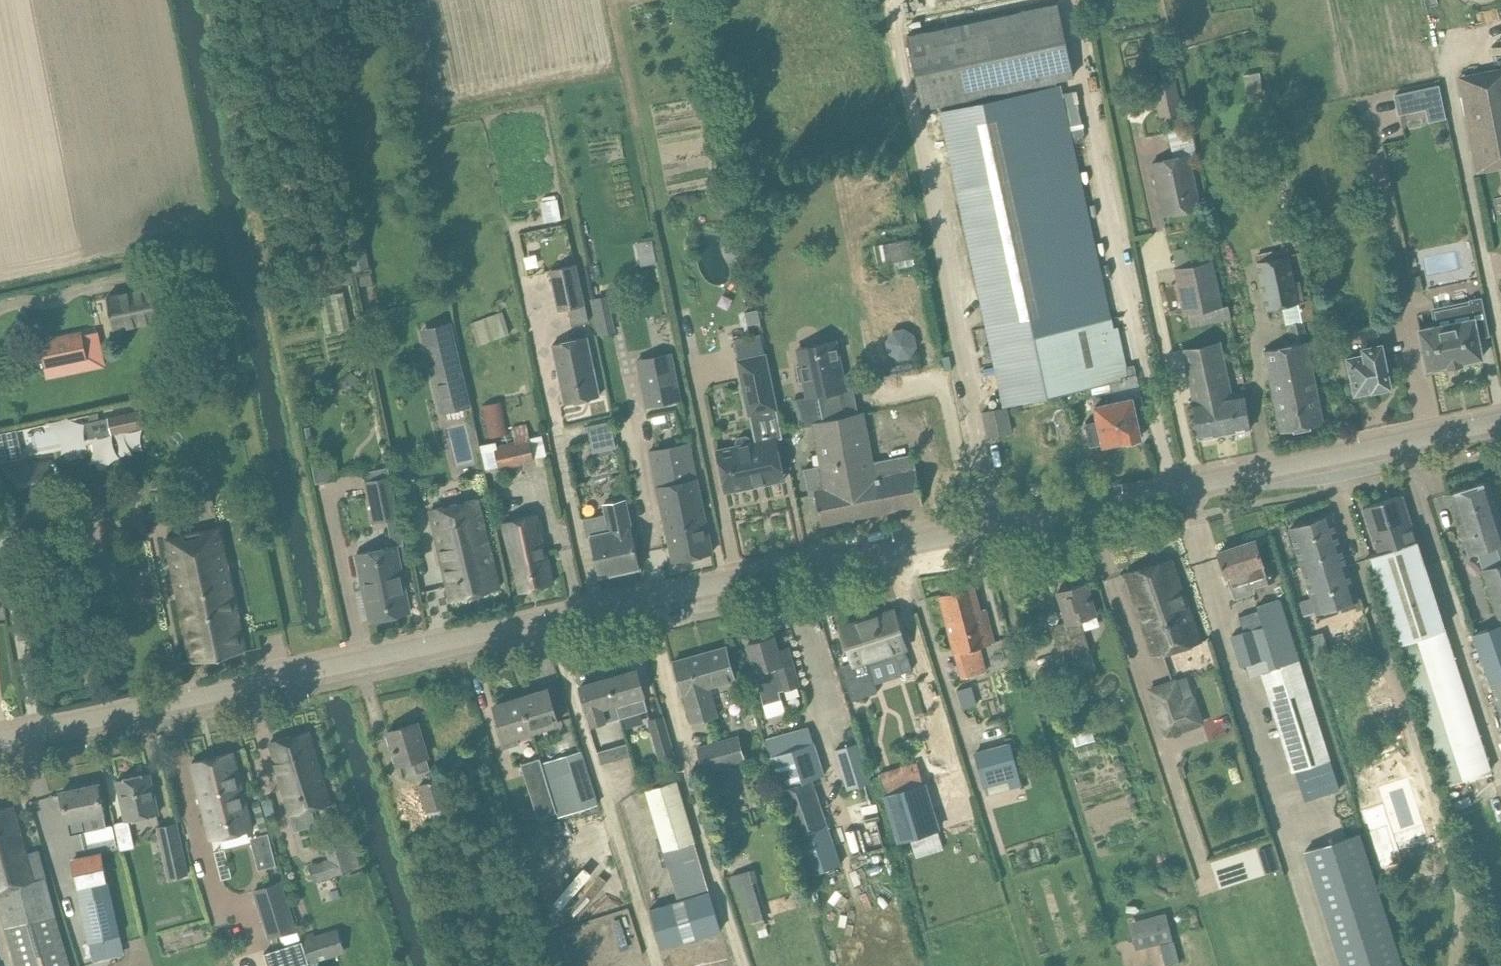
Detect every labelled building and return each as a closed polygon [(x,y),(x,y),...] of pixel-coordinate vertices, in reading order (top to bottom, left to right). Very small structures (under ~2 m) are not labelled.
[(957,6),(957,1),(950,0),(948,0),(945,13),(963,16),(965,7),(957,6)] [(1059,3),(1020,11),(911,34),(907,35),(923,109),(943,105),(1055,81),(1074,77),(1059,3)] [(1458,77),(1477,173),(1500,168),(1500,68),(1458,77)] [(1176,78),(1153,83),(1161,116),(1184,111),(1176,78)] [(1090,385),(1091,391),(1102,388),(1100,383),(1136,375),(1134,365),(1125,367),(1116,324),(1108,326),(1058,83),(1056,84),(1055,81),(943,105),(944,107),(941,108),(992,344),(983,346),(986,358),(994,356),(1004,404),(1090,385)] [(1438,84),(1418,89),(1422,106),(1426,105),(1429,120),(1445,117),(1438,84)] [(1411,112),(1398,115),(1402,130),(1429,123),(1426,111),(1411,115),(1411,112)] [(1169,130),(1175,158),(1152,163),(1163,215),(1200,207),(1189,155),(1197,153),(1191,125),(1169,130)] [(808,148),(792,151),(793,158),(809,156),(808,148)] [(558,193),(542,195),(544,220),(561,218),(558,193)] [(910,238),(881,242),(884,261),(913,257),(910,238)] [(1288,255),(1256,263),(1267,310),(1299,303),(1288,255)] [(1229,305),(1222,307),(1212,260),(1175,267),(1185,315),(1208,310),(1210,321),(1231,317),(1229,305)] [(578,264),(550,270),(559,311),(569,309),(573,326),(590,322),(578,264)] [(165,286),(107,298),(113,325),(170,314),(165,286)] [(326,332),(352,325),(343,290),(317,296),(326,332)] [(1427,369),(1482,358),(1478,338),(1490,336),(1482,296),(1469,299),(1470,303),(1434,310),(1437,326),(1419,330),(1424,352),(1421,353),(1423,365),(1426,364),(1427,369)] [(758,310),(746,313),(748,325),(761,322),(758,310)] [(503,312),(471,324),(479,346),(512,334),(503,312)] [(1323,424),(1319,404),(1303,322),(1289,325),(1293,345),(1264,351),(1281,432),(1323,424)] [(1394,373),(1390,358),(1384,359),(1377,324),(1359,328),(1365,355),(1348,359),(1356,393),(1390,386),(1387,374),(1394,373)] [(83,334),(39,343),(44,364),(87,356),(83,334)] [(783,474),(776,438),(783,436),(778,410),(779,409),(768,352),(766,353),(762,334),(736,340),(740,358),(737,359),(749,416),(751,416),(757,442),(753,442),(752,439),(748,435),(739,438),(737,442),(738,446),(717,450),(726,492),(755,485),(754,480),(783,474)] [(599,396),(595,377),(586,337),(553,344),(565,403),(599,396)] [(425,346),(441,413),(472,406),(456,339),(425,346)] [(1232,395),(1221,341),(1183,348),(1195,401),(1192,402),(1199,438),(1251,429),(1244,393),(1232,395)] [(836,342),(832,343),(799,350),(809,396),(814,395),(846,388),(836,342)] [(680,399),(670,351),(638,358),(648,405),(680,399)] [(353,370),(347,376),(356,384),(362,378),(353,370)] [(923,504),(913,454),(872,462),(862,413),(856,414),(850,387),(846,388),(814,395),(820,421),(814,422),(822,465),(805,469),(810,495),(815,494),(821,525),(923,504)] [(1105,404),(1102,388),(1091,391),(1098,420),(1085,423),(1090,446),(1103,443),(1103,444),(1123,440),(1116,401),(1105,404)] [(1141,396),(1116,401),(1123,440),(1141,436),(1136,414),(1144,412),(1141,396)] [(1007,406),(994,409),(1000,434),(1012,432),(1007,406)] [(140,410),(108,417),(111,433),(143,426),(140,410)] [(610,420),(587,425),(593,452),(616,447),(610,420)] [(497,442),(482,445),(487,469),(501,466),(501,469),(522,465),(521,463),(548,456),(543,435),(531,437),(528,423),(513,427),(516,441),(497,445),(497,442)] [(0,433),(0,462),(0,463),(23,458),(17,430),(0,433)] [(651,455),(669,541),(673,561),(712,553),(689,443),(657,449),(658,453),(651,455)] [(334,477),(332,462),(313,465),(315,480),(334,477)] [(388,467),(364,471),(374,521),(387,519),(398,517),(388,467)] [(11,494),(19,492),(16,472),(8,474),(11,494)] [(1477,552),(1500,544),(1500,522),(1488,481),(1450,493),(1469,554),(1477,552)] [(1363,507),(1378,552),(1416,540),(1401,495),(1363,507)] [(500,587),(494,568),(476,499),(427,512),(451,600),(500,587)] [(588,536),(590,535),(599,577),(640,568),(626,499),(604,504),(606,515),(584,519),(588,536)] [(553,583),(548,563),(535,515),(502,524),(520,592),(553,583)] [(1358,599),(1337,535),(1331,516),(1290,529),(1313,598),(1300,602),(1304,617),(1358,599)] [(245,650),(241,631),(220,528),(168,539),(193,661),(245,650)] [(1264,566),(1268,565),(1267,562),(1263,563),(1255,540),(1218,552),(1234,599),(1255,592),(1254,588),(1269,583),(1264,566)] [(1444,628),(1416,540),(1378,552),(1370,554),(1399,643),(1444,628)] [(1477,552),(1483,570),(1500,564),(1500,544),(1477,552)] [(392,546),(357,553),(361,575),(365,574),(368,588),(364,589),(370,620),(409,612),(396,545),(392,546)] [(1196,643),(1177,578),(1172,559),(1125,573),(1150,657),(1196,643)] [(1500,624),(1500,564),(1483,570),(1500,624)] [(1095,670),(1091,655),(1079,617),(1095,613),(1086,584),(1059,592),(1068,622),(1052,627),(1068,681),(1090,674),(1089,671),(1095,670)] [(993,643),(990,630),(984,608),(979,609),(973,586),(940,595),(962,679),(987,672),(980,646),(993,643)] [(1264,626),(1273,654),(1277,667),(1299,660),(1279,598),(1257,605),(1264,626)] [(869,665),(885,660),(896,656),(901,673),(912,670),(893,611),(872,618),(873,622),(844,631),(854,663),(842,667),(852,700),(877,692),(869,665)] [(1500,624),(1472,634),(1487,682),(1500,678),(1500,624)] [(1260,659),(1273,654),(1264,626),(1251,630),(1260,659)] [(1444,628),(1399,643),(1444,784),(1490,770),(1444,628)] [(1241,665),(1247,663),(1260,659),(1251,630),(1232,636),(1241,665)] [(773,636),(772,637),(771,633),(768,631),(761,633),(759,636),(760,640),(748,643),(755,670),(754,671),(764,705),(783,699),(780,691),(800,686),(789,646),(777,650),(773,636)] [(1323,632),(1309,637),(1315,657),(1330,652),(1323,632)] [(735,680),(731,666),(726,647),(674,661),(691,722),(718,715),(710,687),(735,680)] [(1251,676),(1261,673),(1277,667),(1273,654),(1260,659),(1247,663),(1251,676)] [(1299,660),(1277,667),(1261,673),(1293,772),(1331,760),(1299,660)] [(611,677),(609,678),(616,700),(617,703),(621,718),(636,713),(648,710),(637,670),(622,674),(621,669),(609,672),(611,677)] [(1177,677),(1147,688),(1164,739),(1173,736),(1174,737),(1182,735),(1181,732),(1205,724),(1195,694),(1193,695),(1186,676),(1177,679),(1177,677)] [(609,678),(580,686),(592,726),(621,718),(617,703),(616,700),(609,678)] [(1487,682),(1500,726),(1500,678),(1487,682)] [(547,689),(523,697),(532,727),(557,720),(547,689)] [(532,727),(523,697),(495,705),(500,722),(496,724),(504,749),(520,744),(517,732),(532,727)] [(661,763),(674,759),(662,716),(649,720),(661,763)] [(427,754),(423,742),(417,723),(388,731),(398,763),(413,758),(418,774),(431,770),(426,755),(427,754)] [(766,739),(772,756),(815,741),(809,724),(766,739)] [(539,758),(556,812),(559,821),(571,817),(569,812),(598,803),(575,730),(561,735),(567,756),(547,763),(545,756),(539,758)] [(329,803),(314,750),(309,731),(270,742),(290,814),(329,803)] [(705,770),(746,759),(740,737),(699,748),(705,770)] [(815,741),(772,756),(782,789),(814,779),(826,776),(815,741)] [(1011,742),(975,752),(985,788),(1021,779),(1011,742)] [(860,743),(836,751),(848,790),(872,782),(860,743)] [(627,744),(617,746),(621,759),(630,756),(627,744)] [(252,829),(232,751),(192,762),(211,839),(252,829)] [(883,796),(926,782),(917,755),(905,759),(907,765),(876,774),(883,796)] [(556,812),(539,758),(522,763),(539,818),(556,812)] [(158,814),(153,792),(149,773),(117,780),(126,821),(158,814)] [(438,778),(417,785),(426,811),(426,813),(447,806),(446,804),(438,778)] [(814,779),(782,789),(780,790),(795,837),(829,826),(814,779)] [(709,892),(695,841),(676,780),(647,789),(680,900),(650,909),(661,948),(721,930),(709,892)] [(926,782),(883,796),(897,841),(940,827),(931,801),(926,782)] [(107,827),(102,804),(98,784),(61,792),(70,835),(107,827)] [(943,798),(931,801),(940,827),(951,824),(943,798)] [(38,851),(26,854),(13,806),(0,809),(0,906),(17,965),(72,965),(38,851)] [(1357,832),(1350,811),(1341,814),(1348,835),(1305,849),(1342,965),(1400,965),(1357,832)] [(188,875),(183,855),(176,822),(158,826),(166,859),(170,878),(188,875)] [(829,826),(795,837),(808,875),(841,864),(829,826)] [(329,859),(309,863),(314,883),(350,874),(341,837),(325,842),(329,859)] [(102,855),(72,861),(78,887),(107,881),(102,855)] [(253,890),(268,937),(297,928),(281,880),(253,890)] [(107,881),(78,887),(89,939),(119,933),(107,881)] [(1171,911),(1129,921),(1134,939),(1163,932),(1162,931),(1175,927),(1171,911)] [(338,927),(303,940),(311,962),(312,964),(347,952),(338,927)] [(119,933),(89,939),(94,959),(123,953),(119,933)] [(269,965),(297,965),(311,962),(303,940),(264,952),(269,965)]
